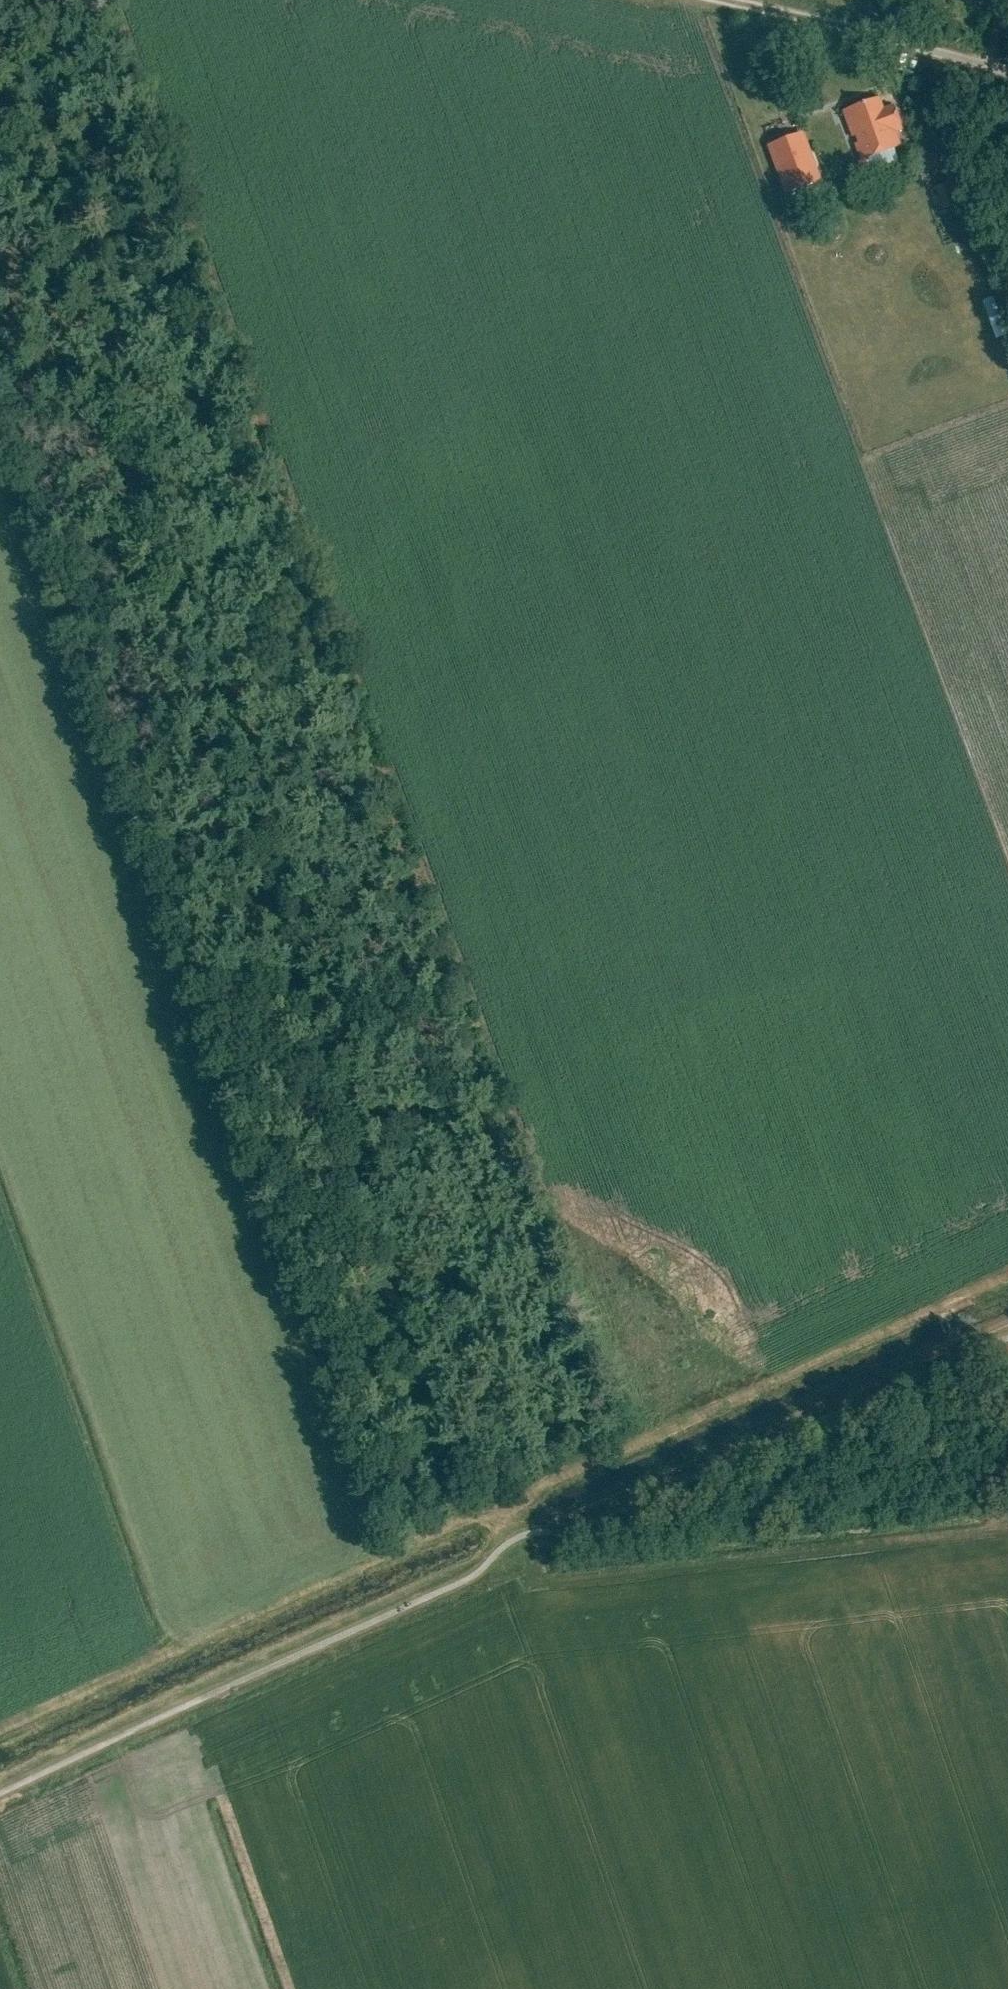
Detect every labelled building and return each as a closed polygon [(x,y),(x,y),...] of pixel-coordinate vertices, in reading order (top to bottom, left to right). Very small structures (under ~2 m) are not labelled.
[(878,98),(841,111),(851,138),(855,137),(858,143),(853,145),(859,159),(899,145),(895,132),(901,130),(892,106),(882,110),(878,98)] [(803,134),(769,146),(787,194),(821,182),(821,181),(803,134)]
